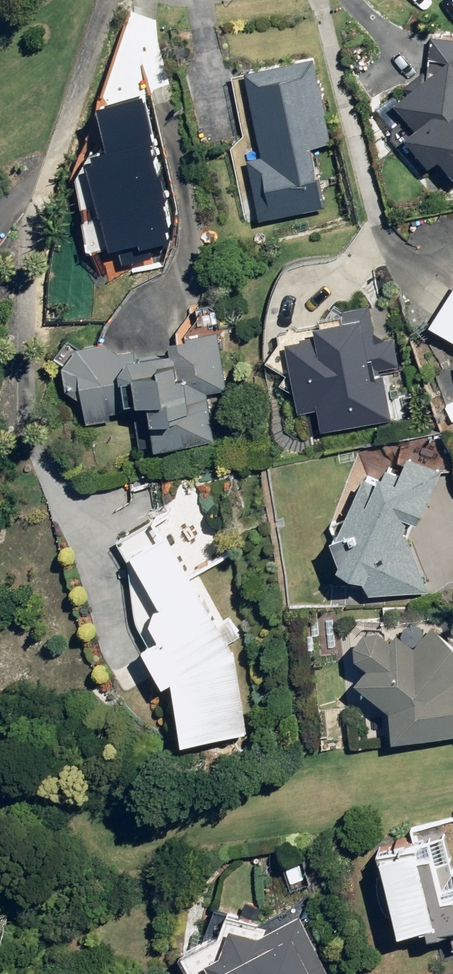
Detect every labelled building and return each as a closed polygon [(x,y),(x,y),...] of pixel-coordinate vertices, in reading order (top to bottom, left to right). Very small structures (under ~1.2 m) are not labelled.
[(431,42),(425,84),(395,106),(417,134),(408,141),(431,171),(442,163),(452,178),(452,44),(431,42)] [(245,161),(256,223),(321,211),(310,149),(326,147),(310,60),(245,72),(261,158),(245,161)] [(173,241),(140,98),(96,107),(108,156),(85,161),(107,256),(173,241)] [(435,319),(452,331),(452,292),(435,319)] [(346,422),(380,416),(377,396),(387,394),(383,368),(400,365),(396,336),(379,339),(373,303),(347,307),(348,315),(323,319),(325,331),(290,336),(301,408),(342,402),(346,422)] [(155,394),(159,445),(216,439),(211,390),(228,388),(222,329),(176,334),(177,349),(140,352),(140,348),(122,349),(109,338),(82,341),(68,359),(70,384),(88,398),(89,419),(133,415),(131,396),(155,394)] [(371,469),(342,530),(375,589),(430,589),(412,539),(445,469),(412,453),(405,468),(392,462),(386,476),(371,469)] [(177,674),(187,737),(252,729),(238,652),(195,571),(233,550),(188,474),(174,507),(123,537),(129,553),(140,619),(149,641),(168,678),(177,674)] [(452,731),(452,635),(435,622),(417,643),(400,628),(394,635),(382,624),(369,625),(361,637),(362,651),(373,660),(362,675),(394,703),(397,735),(452,731)] [(447,832),(383,847),(403,928),(432,922),(434,930),(452,925),(452,858),(447,832)] [(304,910),(271,925),(230,907),(225,928),(187,945),(200,973),(332,973),(304,910)]
